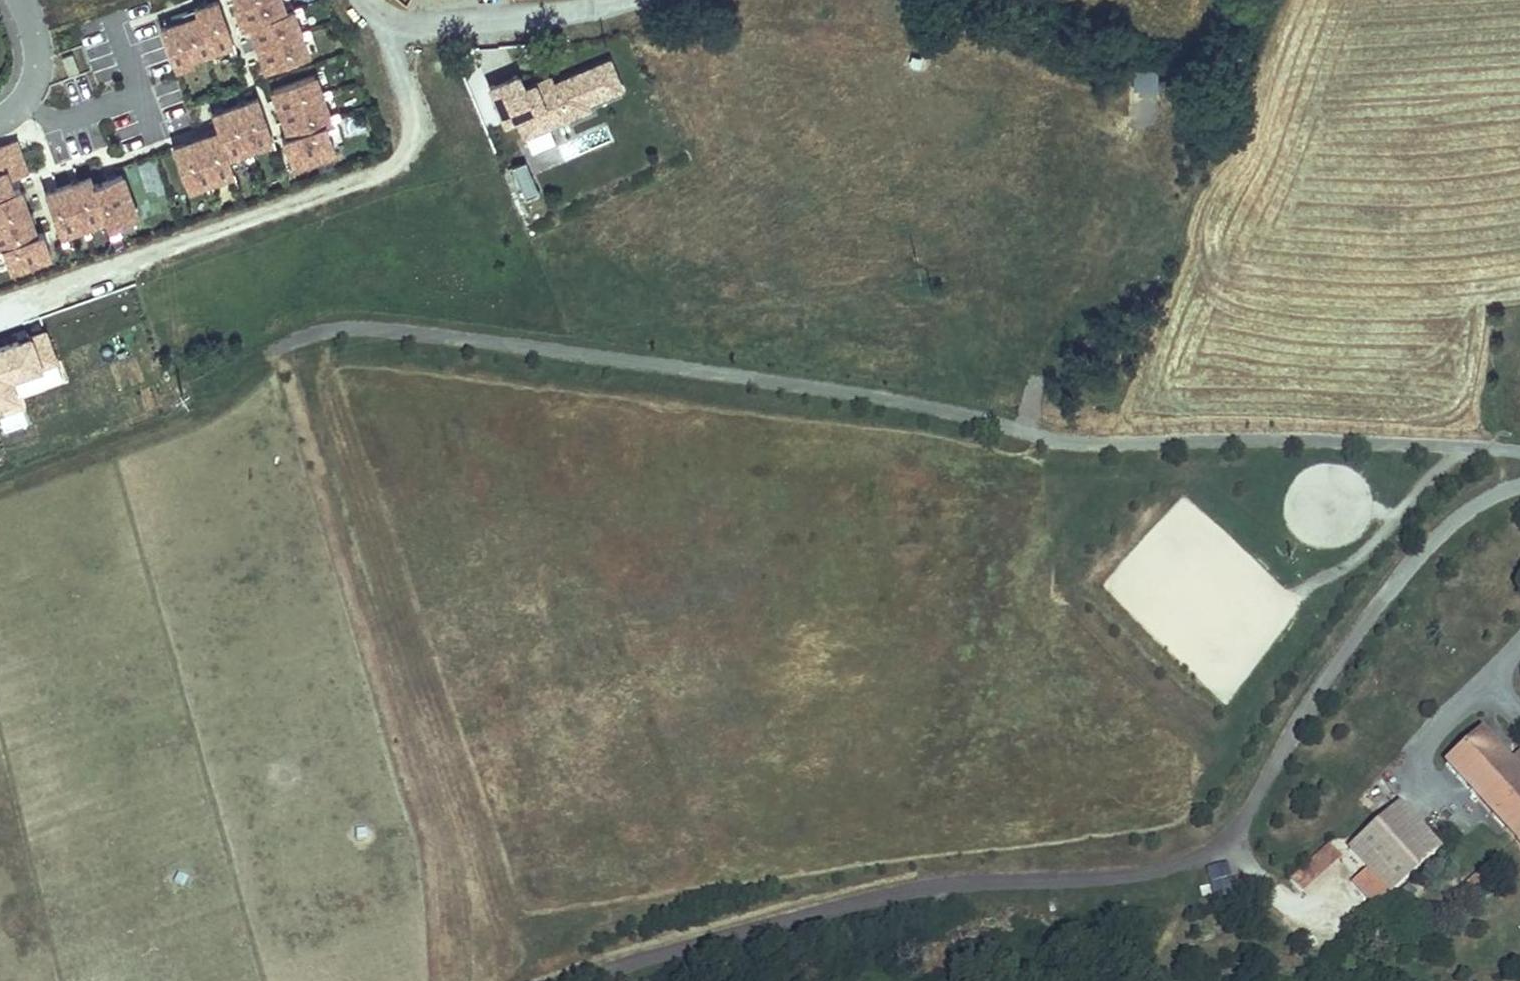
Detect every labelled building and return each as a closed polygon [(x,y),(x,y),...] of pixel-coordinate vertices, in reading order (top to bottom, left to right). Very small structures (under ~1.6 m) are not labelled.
[(159,25),(174,72),(195,65),(193,59),(234,46),(219,0),(204,0),(190,4),(194,14),(159,25)] [(234,6),(232,6),(240,28),(247,27),(264,73),(310,56),(293,8),(286,9),(283,0),(232,0),(234,6)] [(72,53),(62,57),(69,73),(78,69),(72,53)] [(519,73),(488,87),(505,127),(516,122),(524,140),(593,110),(591,106),(625,92),(611,59),(555,83),(551,75),(525,86),(519,73)] [(317,73),(269,91),(286,137),(281,139),(292,170),(337,154),(325,123),(334,119),(317,73)] [(217,130),(171,147),(188,194),(236,177),(229,159),(272,144),(256,98),(212,114),(217,130)] [(7,275),(50,259),(41,234),(36,235),(20,190),(13,193),(9,179),(28,172),(16,140),(0,146),(0,254),(7,275)] [(524,162),(511,167),(524,199),(537,194),(524,162)] [(89,176),(42,193),(59,239),(105,222),(107,229),(139,217),(122,174),(93,185),(89,176)] [(1479,729),(1445,760),(1519,846),(1519,774),(1508,760),(1490,742),(1479,729)] [(1508,760),(1519,750),(1502,731),(1490,742),(1508,760)] [(1519,750),(1508,760),(1519,774),(1519,751),(1519,750)] [(1430,861),(1387,811),(1350,842),(1394,893),(1430,861)] [(1327,844),(1287,880),(1301,896),(1341,860),(1327,844)] [(1212,903),(1234,896),(1225,866),(1203,872),(1212,903)]
